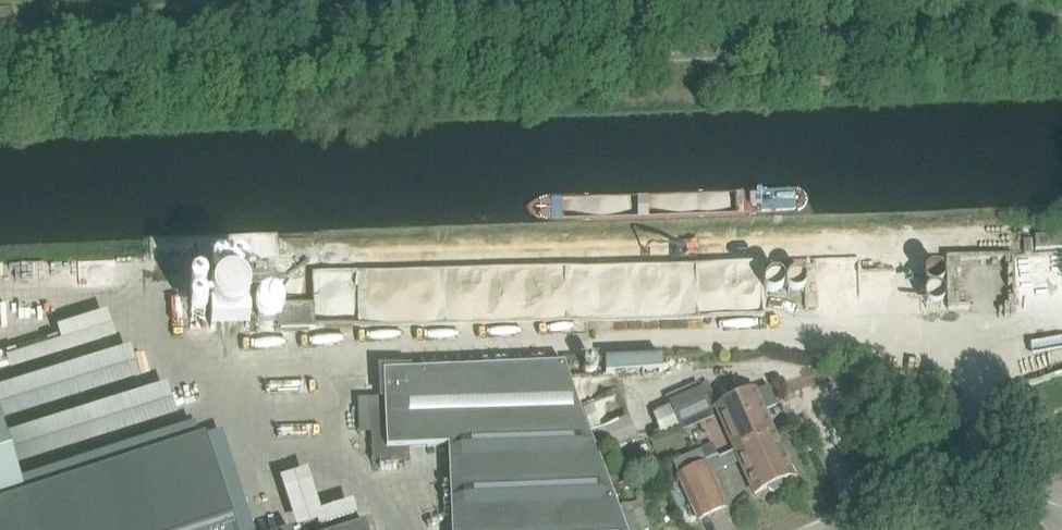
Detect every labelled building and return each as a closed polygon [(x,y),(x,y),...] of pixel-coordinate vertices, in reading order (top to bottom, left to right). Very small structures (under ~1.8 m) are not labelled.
[(725,282),(724,262),(659,264),(660,280),(668,279),(668,295),(664,295),(665,314),(735,311),(734,281),(725,282)] [(314,302),(279,303),(280,330),(314,329),(314,302)] [(98,312),(47,328),(56,357),(107,340),(98,312)] [(662,359),(605,361),(606,374),(662,372),(662,359)] [(359,400),(360,434),(374,433),(375,460),(410,458),(410,448),(448,447),(451,529),(646,529),(650,529),(639,500),(617,509),(598,455),(589,432),(580,408),(567,371),(564,365),(383,373),(384,398),(359,400)] [(714,416),(699,384),(669,397),(683,430),(714,416)] [(717,409),(736,450),(754,442),(756,447),(760,445),(758,440),(773,434),(763,411),(776,406),(768,388),(755,393),(755,392),(717,409)] [(600,449),(632,447),(630,421),(599,423),(600,449)] [(793,476),(773,434),(758,440),(760,445),(756,447),(754,442),(736,450),(755,493),(767,488),(773,492),(779,489),(780,482),(793,476)] [(701,449),(674,462),(679,473),(699,518),(727,506),(712,474),(706,461),(701,449)] [(242,474),(259,527),(271,524),(254,470),(242,474)] [(89,529),(236,529),(222,487),(89,529)]
